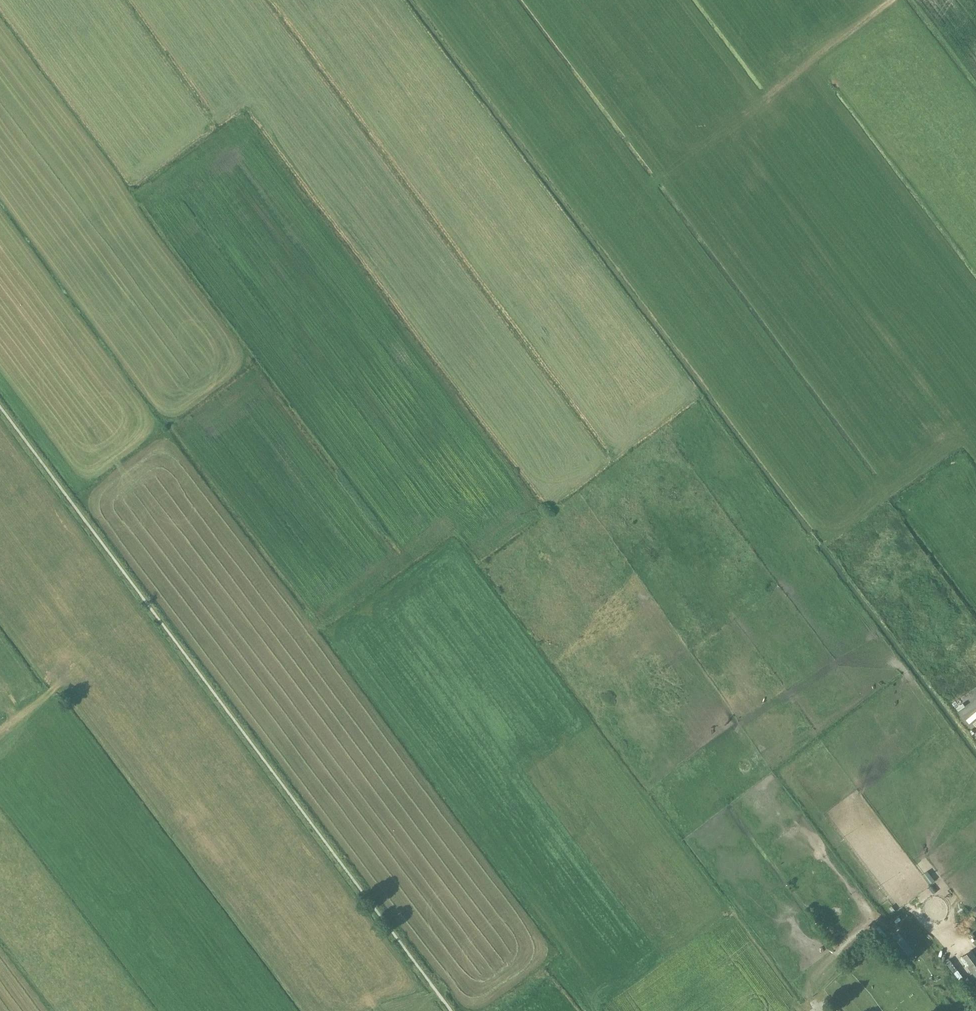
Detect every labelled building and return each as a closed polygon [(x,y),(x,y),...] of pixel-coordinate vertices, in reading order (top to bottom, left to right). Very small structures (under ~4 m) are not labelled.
[(961,918),(968,913),(965,908),(957,913),(961,918)] [(965,921),(968,929),(975,925),(975,920),(975,917),(965,921)] [(914,951),(899,932),(889,940),(904,959),(914,951)] [(975,978),(975,956),(972,950),(963,957),(970,966),(968,967),(975,978)] [(951,969),(954,967),(949,959),(946,962),(951,969)] [(968,977),(961,983),(969,993),(975,988),(968,977)]
